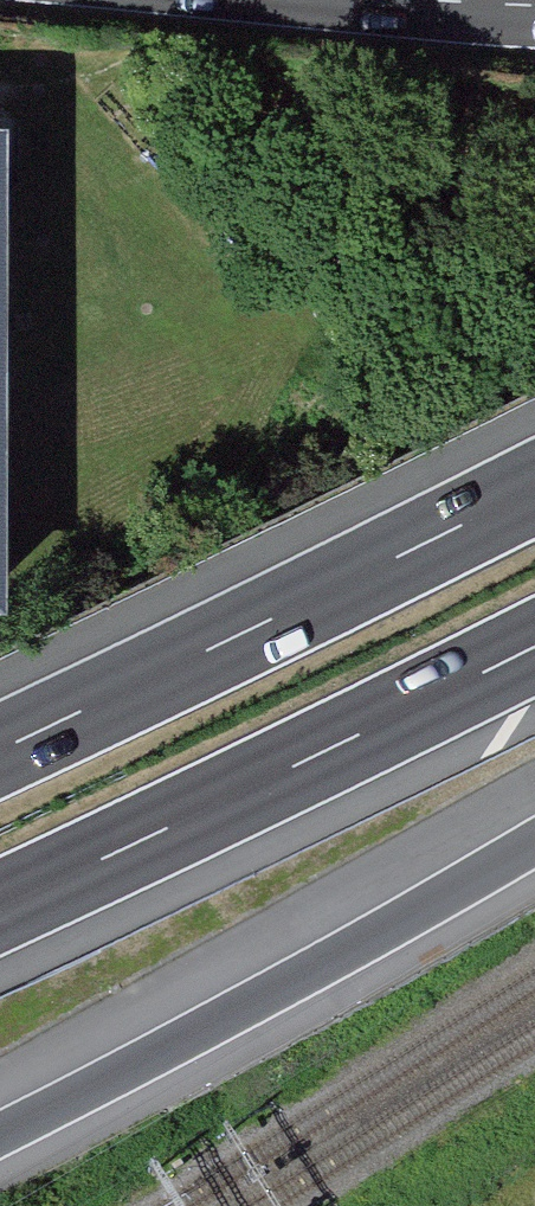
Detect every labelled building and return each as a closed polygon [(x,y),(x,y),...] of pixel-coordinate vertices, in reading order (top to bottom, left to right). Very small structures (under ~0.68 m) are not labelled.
[(0,125),(0,603),(12,603),(13,125),(0,125)]
